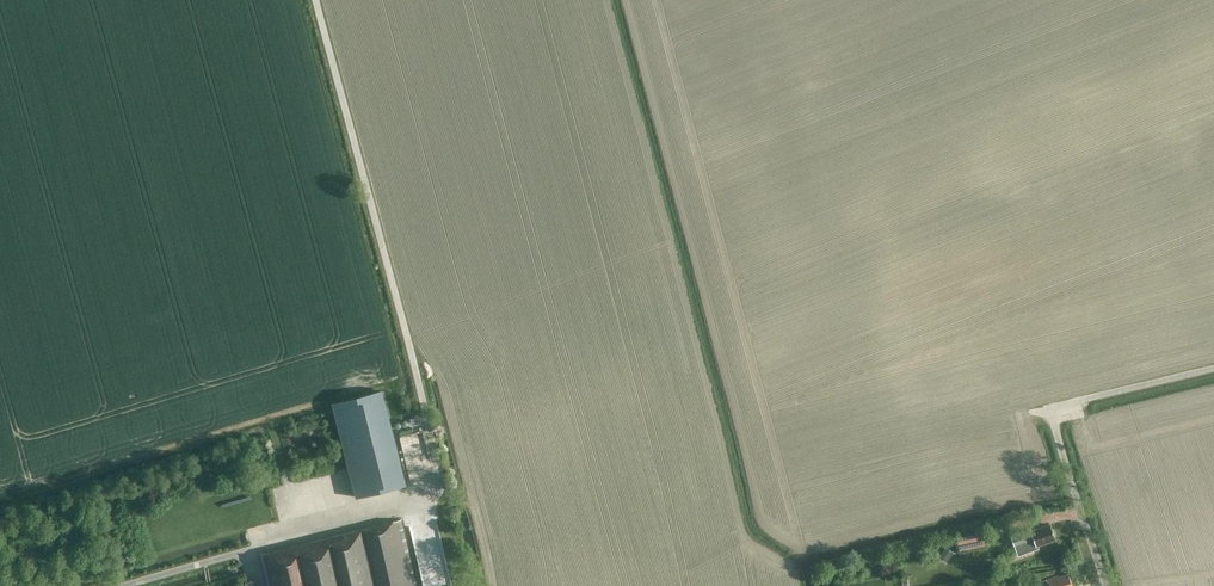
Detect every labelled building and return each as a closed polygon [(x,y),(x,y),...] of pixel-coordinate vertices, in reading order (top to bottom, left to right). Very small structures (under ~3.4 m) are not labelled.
[(356,493),(405,481),(382,388),(332,401),(356,493)] [(401,519),(260,554),(268,585),(417,585),(401,519)] [(1030,528),(1023,530),(1011,535),(1018,556),(1039,548),(1038,545),(1055,538),(1050,524),(1031,531),(1030,528)] [(957,535),(960,550),(987,544),(984,530),(957,535)] [(946,563),(953,552),(946,547),(938,558),(946,563)] [(1068,573),(1059,576),(1058,575),(1028,585),(1029,585),(1072,585),(1068,573)]
